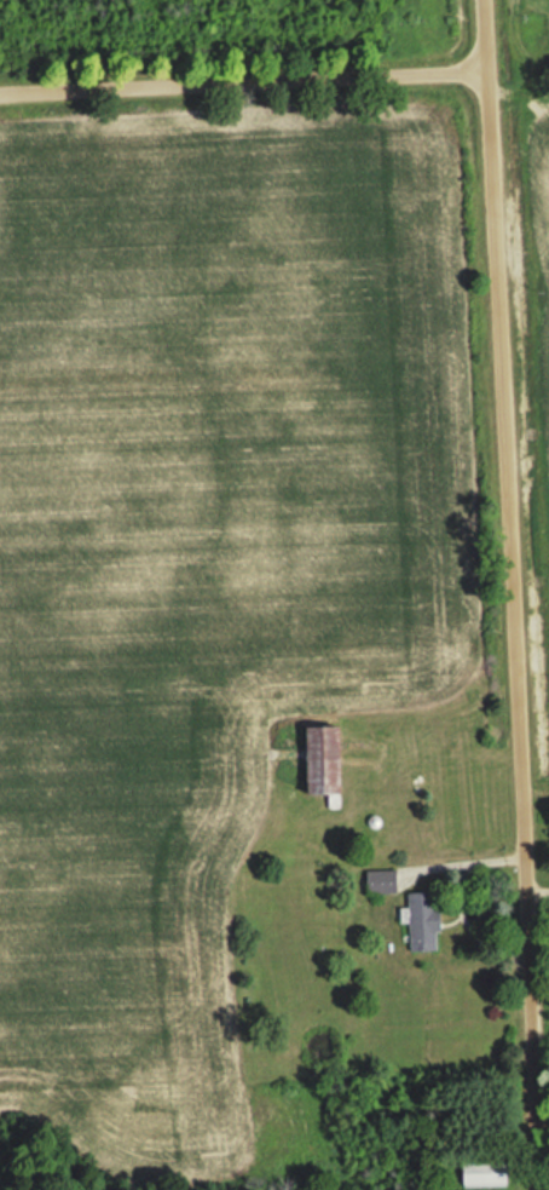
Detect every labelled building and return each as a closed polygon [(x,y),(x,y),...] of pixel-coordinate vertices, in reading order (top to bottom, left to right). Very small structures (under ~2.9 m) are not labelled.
[(320,796),(354,796),(354,728),(320,728),(320,796)] [(369,895),(403,895),(403,871),(369,871),(369,895)] [(416,953),(446,952),(445,893),(414,893),(416,953)] [(470,1163),(470,1186),(510,1186),(510,1163),(470,1163)]
